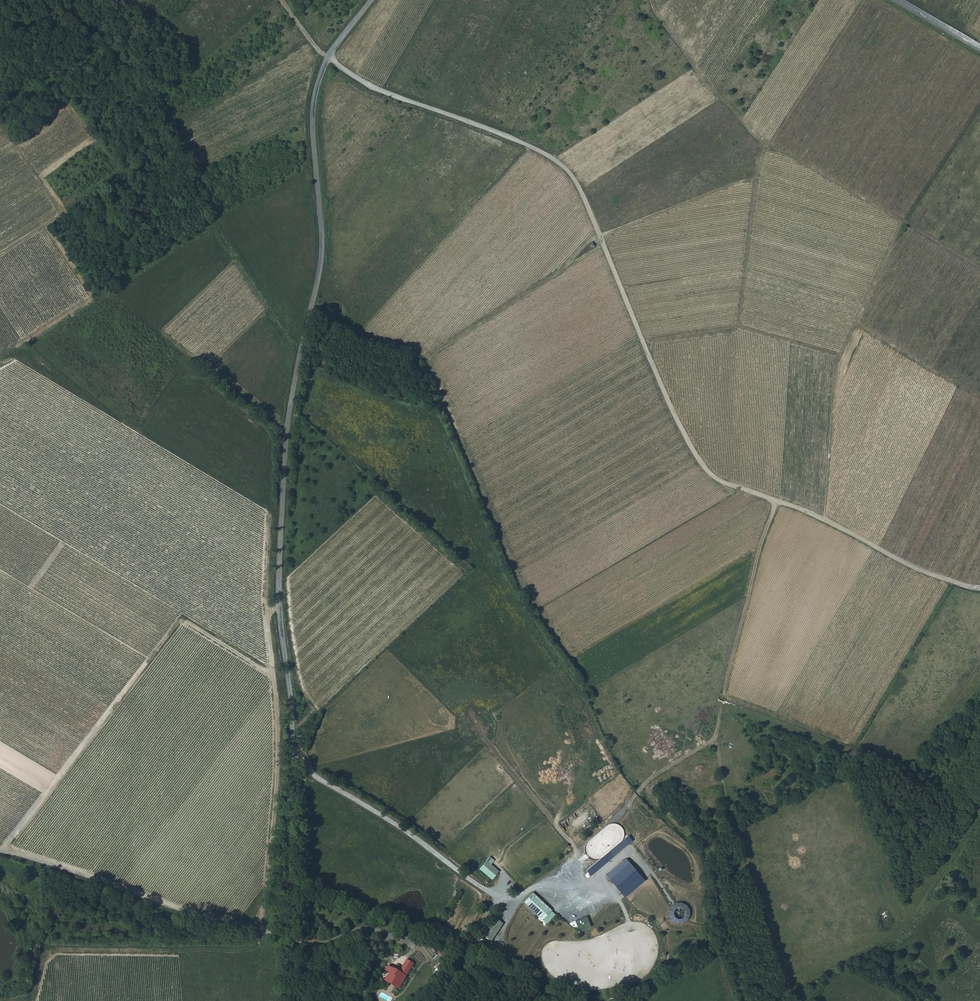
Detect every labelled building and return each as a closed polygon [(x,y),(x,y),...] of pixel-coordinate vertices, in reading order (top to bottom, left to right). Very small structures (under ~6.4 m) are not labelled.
[(627,835),(585,869),(590,875),(632,841),(627,835)] [(625,858),(605,875),(623,897),(643,880),(625,858)] [(485,860),(478,869),(491,879),(498,871),(485,860)] [(532,891),(522,901),(545,924),(555,914),(532,891)] [(669,903),(668,922),(688,922),(688,904),(669,903)] [(578,933),(585,930),(583,927),(585,926),(583,922),(575,925),(578,933)] [(436,924),(434,932),(447,936),(450,928),(436,924)] [(499,956),(502,946),(486,940),(483,950),(499,956)] [(389,972),(384,980),(398,988),(413,964),(407,960),(399,973),(388,966),(385,970),(389,972)]
